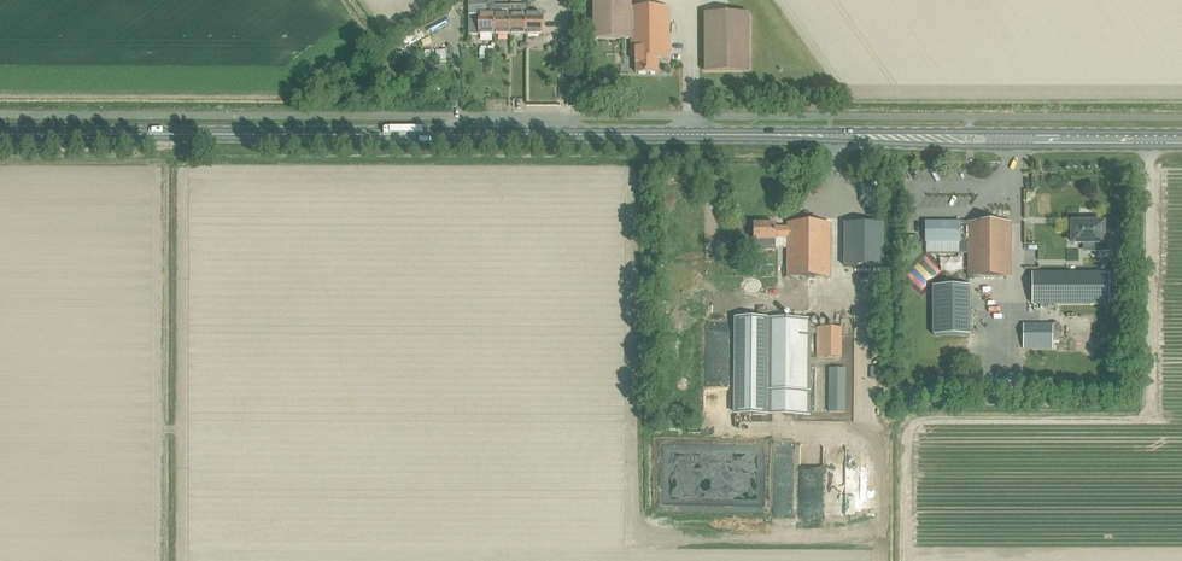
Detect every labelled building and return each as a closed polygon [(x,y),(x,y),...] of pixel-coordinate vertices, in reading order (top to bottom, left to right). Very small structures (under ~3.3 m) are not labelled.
[(469,35),(494,35),(494,15),(495,0),(470,0),(469,1),(469,35)] [(668,8),(631,8),(631,0),(593,0),(593,39),(631,39),(631,58),(635,58),(635,73),(658,73),(658,58),(668,58),(668,8)] [(743,14),(742,5),(732,6),(732,0),(701,0),(702,15),(743,14)] [(509,35),(509,5),(502,5),(502,15),(494,15),(494,35),(509,35)] [(510,5),(509,5),(509,35),(525,35),(525,15),(526,15),(526,5),(510,5)] [(542,15),(526,15),(525,15),(525,35),(542,35),(542,15)] [(705,70),(749,70),(748,15),(704,15),(705,70)] [(550,93),(540,95),(543,108),(553,105),(550,93)] [(907,171),(907,182),(919,182),(919,171),(907,171)] [(960,223),(926,223),(926,242),(926,254),(960,254),(959,242),(968,242),(968,225),(960,225),(960,223)] [(1011,223),(968,223),(968,225),(968,242),(968,277),(1011,277),(1011,223)] [(1103,223),(1072,223),(1073,243),(1098,243),(1099,251),(1109,251),(1108,236),(1103,236),(1103,223)] [(830,278),(830,224),(787,224),(787,227),(775,227),(775,225),(753,224),(753,240),(775,241),(775,238),(787,238),(787,277),(830,278)] [(884,267),(884,227),(884,224),(844,224),(844,267),(884,267)] [(762,252),(772,252),(772,243),(763,243),(762,252)] [(935,272),(924,256),(919,259),(930,276),(935,272)] [(920,272),(918,279),(926,282),(928,275),(920,272)] [(1033,273),(1033,305),(1109,305),(1109,273),(1033,273)] [(915,278),(909,281),(914,291),(920,289),(915,278)] [(970,286),(933,286),(933,336),(970,336),(970,286)] [(777,287),(764,290),(765,297),(778,294),(777,287)] [(861,303),(863,330),(875,329),(874,302),(861,303)] [(1079,328),(1078,316),(1066,316),(1066,328),(1079,328)] [(809,416),(810,319),(760,319),(743,318),(743,415),(760,416),(809,416)] [(1053,349),(1053,324),(1022,324),(1023,349),(1053,349)] [(842,357),(842,327),(816,327),(816,357),(842,357)] [(848,389),(814,389),(814,404),(847,405),(848,389)]
